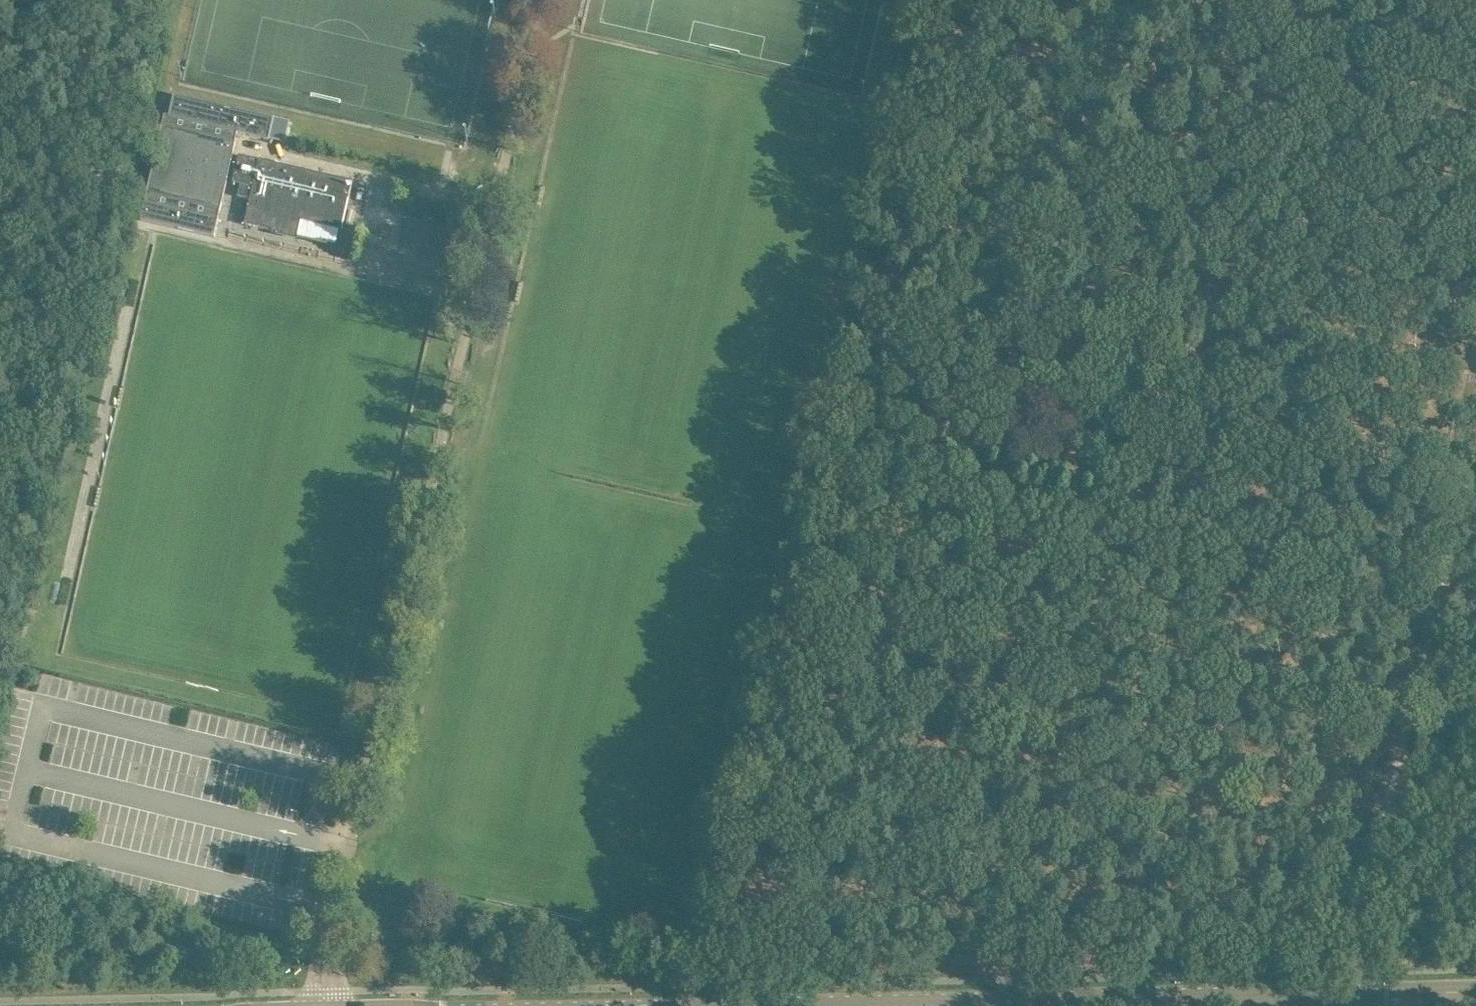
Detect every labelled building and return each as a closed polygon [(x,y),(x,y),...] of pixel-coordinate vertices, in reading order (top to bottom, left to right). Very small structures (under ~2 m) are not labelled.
[(144,202),(140,220),(148,222),(215,237),(215,236),(215,234),(219,219),(218,219),(220,211),(236,142),(235,142),(237,133),(269,141),(269,140),(274,118),(174,95),(173,100),(169,116),(165,115),(162,125),(147,191),(146,194),(147,194),(145,202),(144,202)] [(163,116),(151,113),(145,137),(157,140),(163,116)] [(290,122),(274,118),(269,140),(285,143),(286,140),(288,129),(290,122)] [(239,156),(233,182),(253,187),(259,160),(239,156)] [(259,160),(253,187),(244,225),(284,233),(288,217),(342,230),(353,181),(259,160)] [(241,186),(238,197),(250,200),(253,188),(241,186)] [(350,801),(343,799),(341,809),(347,810),(350,801)]
